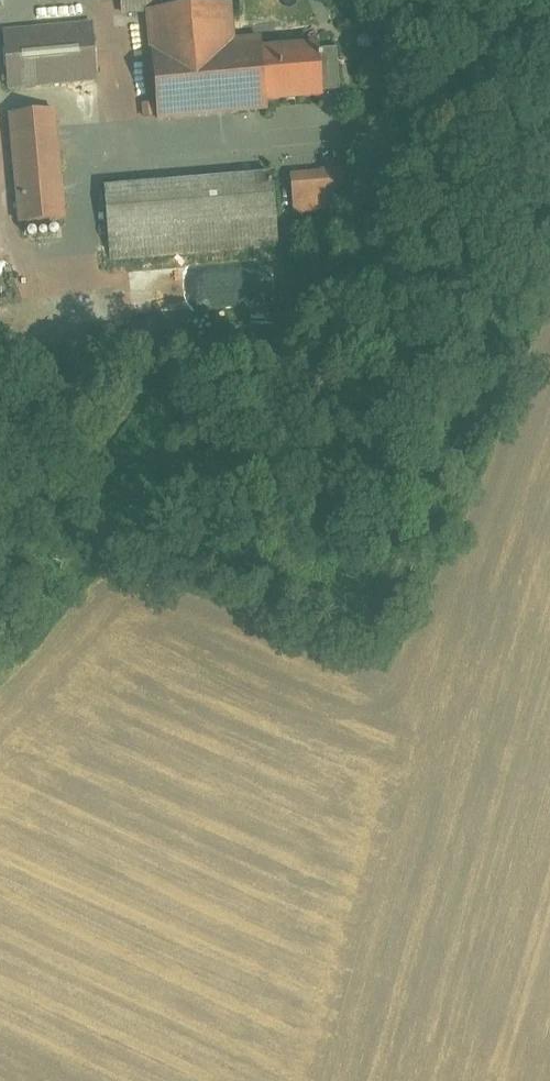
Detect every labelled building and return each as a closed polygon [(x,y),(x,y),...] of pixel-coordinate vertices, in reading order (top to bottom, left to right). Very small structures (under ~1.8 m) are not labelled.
[(171,9),(171,0),(122,0),(123,13),(148,11),(171,9)] [(171,9),(148,11),(158,119),(266,109),(265,100),(261,50),(260,38),(233,41),(230,4),(171,9)] [(92,24),(3,32),(8,87),(97,79),(92,24)] [(317,45),(261,50),(265,100),(321,96),(317,45)] [(55,109),(11,113),(21,223),(65,219),(55,109)] [(345,169),(293,173),(296,211),(348,207),(345,169)] [(272,173),(105,187),(111,259),(278,244),(272,173)]
